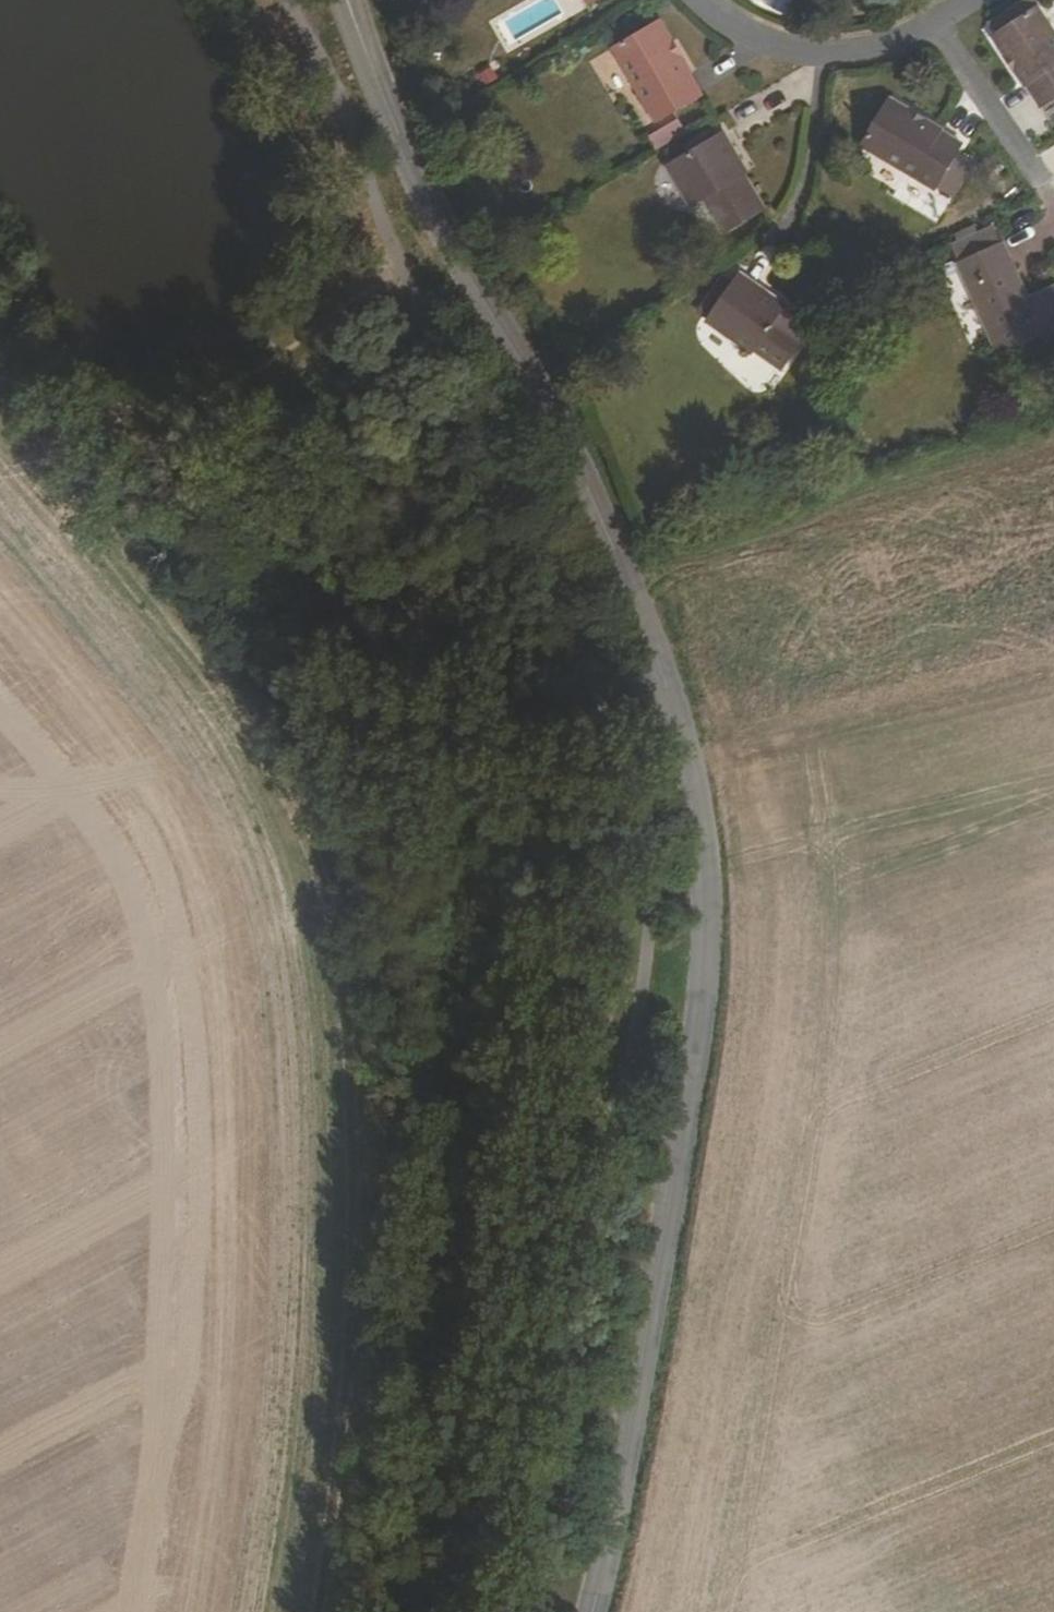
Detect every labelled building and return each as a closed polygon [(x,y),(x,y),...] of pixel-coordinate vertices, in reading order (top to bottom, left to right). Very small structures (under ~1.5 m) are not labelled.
[(1033,9),(1027,0),(1021,0),(1017,3),(1025,14),(1033,9)] [(1006,26),(1025,14),(1017,3),(999,15),(1006,26)] [(1036,7),(1033,9),(1025,14),(1006,26),(998,32),(994,34),(1042,104),(1053,96),(1053,33),(1036,7)] [(998,32),(1006,26),(999,15),(991,20),(998,32)] [(703,95),(659,24),(615,51),(658,122),(703,95)] [(865,144),(937,186),(957,152),(963,143),(891,101),(865,144)] [(670,166),(692,205),(705,198),(724,231),(765,207),(745,173),(748,171),(723,133),(670,166)] [(937,186),(953,195),(974,162),(957,152),(937,186)] [(1026,298),(1002,243),(959,262),(998,352),(1042,332),(1053,327),(1053,286),(1026,298)] [(726,299),(713,318),(710,322),(751,351),(754,346),(784,365),(802,336),(775,318),(783,304),(739,274),(732,283),(722,296),(726,299)] [(722,296),(732,283),(724,278),(715,291),(722,296)] [(701,310),(713,318),(726,299),(722,296),(715,291),(701,310)] [(710,322),(713,318),(701,310),(698,314),(710,322)] [(1053,341),(1053,327),(1042,332),(1047,344),(1053,341)]
